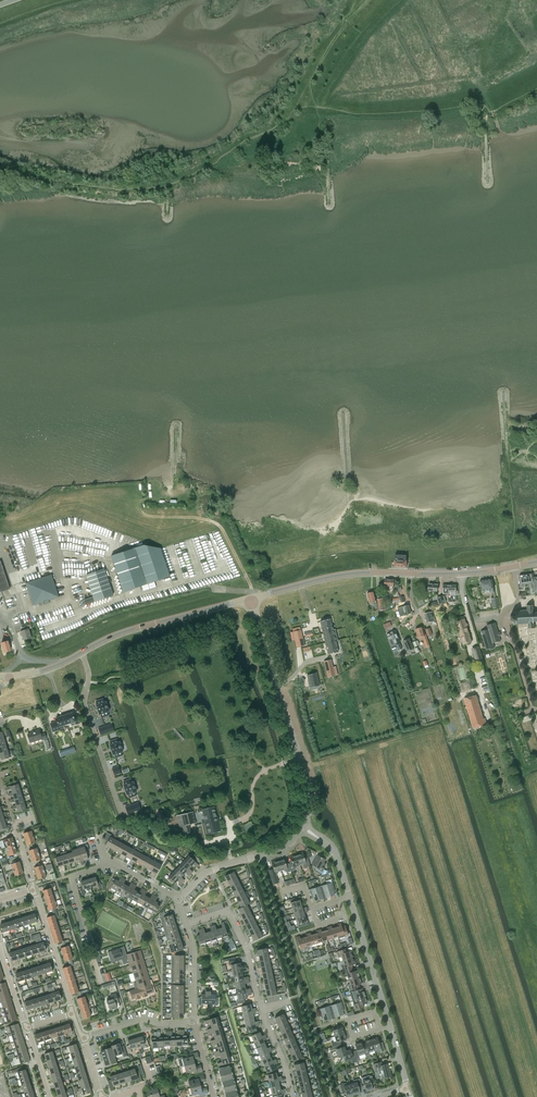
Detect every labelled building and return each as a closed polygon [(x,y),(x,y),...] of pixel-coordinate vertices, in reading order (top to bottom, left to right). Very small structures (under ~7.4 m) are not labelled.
[(143,545),(124,552),(111,556),(123,592),(169,577),(160,549),(143,545)] [(395,555),(395,566),(406,567),(407,556),(395,555)] [(0,561),(0,588),(1,591),(9,589),(0,561)] [(94,602),(113,595),(104,569),(86,575),(93,597),(84,600),(85,604),(94,601),(94,602)] [(524,575),(526,588),(525,584),(530,584),(531,595),(535,594),(535,592),(534,578),(533,574),(524,575)] [(33,604),(58,597),(51,575),(27,583),(33,604)] [(491,593),(494,592),(494,589),(492,579),(480,581),(482,591),(490,590),(491,593)] [(456,585),(443,585),(443,592),(443,594),(448,594),(448,596),(448,602),(457,602),(457,596),(456,596),(457,585),(456,585)] [(368,593),(367,593),(369,602),(374,601),(375,604),(377,603),(376,600),(374,592),(371,592),(370,592),(368,592),(368,593)] [(440,605),(446,603),(443,596),(437,597),(440,605)] [(401,616),(411,613),(409,605),(398,608),(401,616)] [(534,612),(533,605),(527,605),(527,610),(513,611),(514,616),(512,616),(512,621),(514,621),(514,624),(528,624),(529,628),(534,628),(534,621),(536,621),(536,612),(534,612)] [(433,612),(425,614),(426,619),(426,620),(426,621),(427,622),(433,621),(435,620),(433,612)] [(320,621),(323,633),(333,630),(330,619),(320,621)] [(464,644),(471,642),(464,619),(457,621),(464,644)] [(493,643),(501,641),(498,631),(495,623),(487,625),(488,629),(481,631),(487,650),(495,648),(493,643)] [(29,629),(32,628),(30,625),(22,628),(23,631),(21,632),(23,640),(31,637),(29,629)] [(423,627),(416,629),(418,637),(419,637),(420,639),(423,638),(425,645),(429,644),(426,634),(425,634),(423,627)] [(294,640),(302,638),(300,630),(290,633),(292,641),(294,640)] [(333,630),(323,633),(325,642),(335,640),(337,640),(335,630),(333,630)] [(395,630),(387,634),(389,640),(391,643),(392,645),(395,644),(400,641),(395,630)] [(304,645),(302,638),(294,640),(296,647),(304,645)] [(407,652),(414,649),(409,639),(403,642),(404,645),(403,645),(403,646),(403,647),(404,648),(406,648),(407,652)] [(335,640),(325,642),(328,654),(338,652),(335,640)] [(4,652),(10,651),(8,641),(1,643),(4,652)] [(477,662),(483,661),(479,647),(473,649),(477,662)] [(335,675),(331,660),(324,662),(327,677),(335,675)] [(307,675),(310,688),(319,686),(316,673),(307,675)] [(474,728),(485,725),(476,695),(465,699),(474,728)] [(96,705),(99,715),(100,715),(101,718),(109,715),(108,712),(109,712),(105,702),(104,702),(103,699),(96,701),(97,705),(96,705)] [(64,716),(67,724),(75,721),(76,724),(79,723),(76,715),(73,716),(72,713),(64,716)] [(59,727),(67,724),(64,716),(56,718),(57,721),(50,724),(53,732),(60,730),(59,727)] [(98,729),(100,735),(107,733),(105,726),(98,729)] [(42,740),(46,739),(44,733),(41,735),(39,730),(33,732),(33,733),(27,735),(30,743),(42,739),(42,740)] [(109,745),(113,755),(114,755),(115,758),(122,756),(121,752),(123,752),(119,742),(118,742),(117,739),(109,741),(111,745),(109,745)] [(7,751),(0,753),(0,756),(1,760),(9,757),(7,751)] [(112,769),(114,775),(121,773),(118,766),(112,769)] [(130,779),(123,782),(124,785),(123,785),(126,795),(128,795),(129,798),(136,796),(135,792),(136,792),(133,782),(132,782),(130,779)] [(11,789),(12,792),(12,793),(20,790),(18,784),(10,786),(6,787),(7,789),(11,789)] [(13,796),(14,798),(14,799),(22,797),(20,790),(12,793),(12,792),(8,793),(9,796),(13,796)] [(15,802),(16,805),(16,806),(24,803),(22,797),(14,799),(14,798),(10,799),(11,802),(15,802)] [(16,806),(16,805),(12,806),(13,808),(17,808),(18,812),(26,810),(24,803),(16,806)] [(125,807),(127,814),(134,812),(132,805),(125,807)] [(216,818),(213,806),(202,809),(205,822),(204,822),(207,835),(221,831),(217,817),(216,818)] [(193,812),(177,816),(181,834),(190,832),(188,824),(195,823),(193,812)] [(5,822),(5,821),(0,823),(0,830),(6,828),(7,829),(10,827),(10,825),(6,825),(5,822)] [(108,833),(104,840),(107,842),(105,845),(111,848),(115,840),(118,834),(119,833),(120,831),(118,830),(113,839),(110,837),(111,835),(108,833)] [(23,833),(25,839),(33,837),(31,831),(23,833)] [(8,847),(14,845),(12,837),(3,840),(5,848),(8,847)] [(33,837),(25,839),(27,845),(35,842),(33,837)] [(116,851),(120,843),(115,840),(111,848),(116,851)] [(121,854),(126,845),(120,843),(116,851),(121,854)] [(16,853),(14,845),(8,847),(9,852),(7,853),(8,856),(16,853)] [(72,851),(72,853),(75,862),(75,864),(81,862),(82,866),(84,865),(83,861),(88,860),(86,852),(89,851),(87,845),(83,846),(84,847),(72,851)] [(126,857),(131,848),(126,845),(121,854),(126,857)] [(29,850),(30,856),(38,854),(37,848),(29,850)] [(131,860),(136,851),(131,848),(126,857),(131,860)] [(136,862),(141,854),(136,851),(131,860),(136,862)] [(300,853),(296,855),(300,865),(302,864),(304,869),(306,868),(306,866),(310,865),(308,858),(307,858),(305,859),(304,856),(302,852),(300,853)] [(66,855),(69,864),(75,862),(72,853),(66,855)] [(38,854),(30,856),(32,862),(40,860),(38,854)] [(141,865),(146,857),(141,854),(136,862),(141,865)] [(64,866),(69,864),(66,855),(61,857),(64,866)] [(297,866),(300,865),(296,855),(293,856),(293,855),(290,856),(292,863),(289,864),(291,871),(295,870),(297,866)] [(321,867),(325,859),(318,855),(312,865),(316,867),(314,871),(321,874),(324,868),(321,867)] [(189,856),(185,861),(191,867),(193,864),(197,868),(199,866),(189,856)] [(58,868),(64,866),(61,857),(55,858),(58,868)] [(147,868),(151,860),(146,857),(141,865),(147,868)] [(287,872),(291,871),(289,864),(286,865),(284,858),(281,859),(278,860),(281,871),(284,870),(287,872)] [(152,871),(156,862),(151,860),(147,868),(152,871)] [(270,870),(268,870),(273,884),(278,883),(276,876),(277,876),(278,872),(281,871),(278,860),(274,861),(271,862),(274,869),(270,870)] [(191,867),(185,861),(181,865),(190,874),(192,872),(189,869),(191,867)] [(11,864),(13,870),(21,867),(19,862),(11,864)] [(162,865),(156,862),(152,871),(157,874),(162,865)] [(34,868),(36,873),(44,871),(42,865),(34,868)] [(181,865),(177,869),(183,875),(185,873),(189,876),(190,874),(181,865)] [(21,867),(13,870),(15,876),(23,873),(21,867)] [(183,875),(177,869),(173,873),(183,883),(184,881),(181,877),(183,875)] [(44,871),(36,873),(38,879),(46,877),(44,871)] [(225,876),(228,882),(236,877),(234,872),(225,876)] [(183,883),(173,873),(169,878),(172,880),(175,884),(177,881),(181,885),(183,883)] [(95,877),(88,880),(90,888),(97,885),(99,891),(102,889),(100,882),(97,883),(95,877)] [(116,891),(123,878),(121,877),(118,881),(115,880),(114,883),(111,881),(107,888),(110,889),(111,888),(116,891)] [(228,882),(230,887),(239,882),(236,877),(228,882)] [(115,893),(120,896),(121,894),(126,885),(123,884),(126,880),(123,878),(116,891),(115,893)] [(83,888),(80,889),(82,896),(85,895),(84,890),(86,889),(87,890),(88,891),(91,890),(90,888),(88,880),(81,882),(83,888)] [(230,887),(233,892),(242,888),(239,882),(230,887)] [(332,882),(327,884),(330,896),(334,895),(333,891),(335,891),(332,882)] [(127,897),(134,884),(131,883),(129,887),(126,885),(121,894),(127,897)] [(127,897),(132,900),(137,891),(134,890),(136,886),(134,884),(127,897)] [(321,886),(319,886),(321,893),(325,892),(326,897),(330,896),(327,884),(323,885),(321,886)] [(319,886),(315,888),(318,900),(323,899),(323,900),(325,899),(327,898),(326,897),(325,892),(321,893),(319,886)] [(43,891),(45,897),(52,895),(50,888),(43,891)] [(233,892),(235,897),(244,893),(242,888),(233,892)] [(315,888),(309,889),(312,898),(313,898),(314,901),(318,900),(315,888)] [(138,902),(144,890),(142,889),(139,893),(137,891),(132,900),(138,902)] [(143,905),(148,897),(145,896),(147,891),(144,890),(138,902),(143,905)] [(235,897),(238,903),(247,898),(244,893),(235,897)] [(45,897),(47,904),(54,902),(52,895),(45,897)] [(143,905),(148,908),(155,896),(152,895),(150,899),(148,897),(143,905)] [(155,896),(148,908),(153,911),(152,912),(156,914),(159,908),(156,906),(158,903),(155,902),(157,897),(155,896)] [(292,908),(301,905),(300,902),(302,902),(300,896),(289,899),(292,908)] [(247,898),(238,903),(241,908),(246,905),(250,904),(247,898)] [(54,902),(47,904),(49,911),(51,910),(52,912),(56,911),(55,909),(56,908),(54,902)] [(240,915),(249,911),(246,905),(241,908),(238,909),(240,915)] [(294,913),(307,909),(307,907),(302,908),(301,905),(292,908),(294,913)] [(296,919),(305,916),(304,913),(308,912),(307,909),(294,913),(296,919)] [(161,922),(173,918),(172,914),(171,914),(171,911),(165,913),(166,916),(160,918),(161,922)] [(252,916),(249,911),(240,915),(243,920),(252,916)] [(49,924),(56,922),(55,918),(58,917),(56,912),(53,913),(53,915),(46,918),(49,924)] [(34,914),(27,916),(30,924),(37,921),(36,918),(34,914)] [(27,916),(21,918),(23,926),(30,924),(27,916)] [(254,921),(252,916),(243,920),(246,925),(254,921)] [(306,919),(305,916),(296,919),(298,927),(309,924),(307,918),(306,919)] [(21,918),(14,920),(16,928),(23,926),(21,918)] [(161,922),(162,926),(175,923),(173,918),(161,922)] [(14,920),(7,923),(9,930),(16,928),(14,920)] [(257,926),(254,921),(246,925),(248,930),(257,926)] [(51,931),(58,928),(56,922),(49,924),(51,931)] [(219,929),(222,937),(227,935),(223,922),(221,923),(222,928),(219,929)] [(7,923),(0,925),(2,932),(9,930),(7,923)] [(164,931),(176,927),(175,923),(162,926),(164,931)] [(338,936),(338,938),(348,935),(345,925),(342,926),(341,923),(337,924),(338,926),(335,927),(338,936)] [(216,939),(222,937),(219,929),(216,930),(214,925),(212,926),(216,939)] [(208,933),(211,941),(216,939),(212,926),(209,927),(211,932),(208,933)] [(259,931),(257,926),(248,930),(251,936),(259,931)] [(338,936),(335,927),(332,928),(332,926),(329,927),(333,938),(338,936)] [(164,931),(165,935),(177,931),(176,927),(164,931)] [(327,930),(324,931),(327,940),(333,938),(329,927),(327,928),(327,930)] [(53,937),(60,935),(58,928),(51,931),(53,937)] [(199,944),(205,942),(201,929),(198,930),(200,935),(197,936),(199,944)] [(201,929),(205,942),(211,941),(208,933),(205,934),(203,929),(201,929)] [(318,930),(322,941),(327,940),(324,931),(322,932),(321,929),(318,930)] [(317,933),(314,934),(317,943),(322,941),(318,930),(316,931),(317,933)] [(167,939),(179,936),(177,931),(165,935),(167,939)] [(262,937),(259,931),(251,936),(254,941),(262,937)] [(303,937),(306,946),(307,948),(307,950),(309,949),(308,946),(311,945),(308,933),(305,934),(306,936),(303,937)] [(308,933),(311,945),(317,943),(314,934),(311,935),(310,933),(308,933)] [(62,941),(60,935),(53,937),(55,944),(61,942),(62,944),(66,943),(65,941),(62,941)] [(168,944),(180,940),(179,936),(167,939),(168,944)] [(306,946),(303,937),(300,938),(299,936),(296,937),(300,950),(307,948),(306,946)] [(180,940),(168,944),(170,948),(171,952),(174,951),(174,952),(183,949),(182,948),(181,945),(182,945),(180,940)] [(44,942),(37,945),(39,952),(46,950),(44,942)] [(63,955),(70,952),(68,946),(67,946),(66,944),(63,945),(63,947),(61,948),(63,955)] [(37,945),(30,947),(32,954),(39,952),(37,945)] [(30,947),(23,949),(25,957),(32,954),(30,947)] [(146,994),(153,992),(140,951),(144,949),(126,955),(123,947),(111,951),(114,962),(122,959),(122,962),(126,963),(128,963),(130,968),(131,968),(136,983),(134,984),(135,989),(129,991),(132,999),(135,998),(136,999),(140,998),(140,997),(142,996),(142,997),(147,996),(146,994)] [(23,949),(16,951),(18,959),(25,957),(23,949)] [(344,949),(337,951),(339,957),(341,956),(342,960),(353,957),(351,951),(345,952),(344,949)] [(18,959),(16,951),(9,953),(11,961),(18,959)] [(72,959),(70,952),(63,955),(65,961),(67,960),(68,963),(72,962),(71,959),(72,959)] [(344,964),(341,965),(343,971),(350,969),(352,968),(351,965),(355,964),(353,957),(342,960),(344,964)] [(230,971),(246,968),(245,965),(240,966),(240,963),(239,963),(239,960),(228,962),(229,966),(230,965),(231,970),(230,971)] [(50,962),(43,965),(45,973),(52,970),(50,962)] [(69,966),(62,968),(65,975),(72,973),(70,966),(73,965),(72,963),(68,964),(69,966)] [(43,965),(36,967),(39,975),(45,973),(43,965)] [(36,967),(29,969),(32,977),(39,975),(36,967)] [(246,971),(246,968),(230,971),(230,972),(232,972),(233,977),(242,975),(242,972),(246,971)] [(29,969),(22,971),(25,979),(32,977),(29,969)] [(350,969),(343,971),(345,977),(347,976),(349,980),(359,977),(357,970),(353,971),(351,972),(350,969)] [(25,979),(22,971),(15,973),(18,981),(25,979)] [(72,973),(65,975),(67,982),(74,979),(72,973)] [(243,978),(242,975),(233,977),(234,982),(232,982),(233,983),(248,980),(248,977),(243,978)] [(350,984),(347,985),(349,991),(357,988),(356,985),(361,983),(359,977),(349,980),(350,984)] [(74,979),(67,982),(69,988),(76,986),(74,979)] [(249,983),(248,980),(233,983),(233,984),(234,983),(235,988),(245,987),(244,984),(249,983)] [(76,986),(69,988),(71,995),(77,993),(78,994),(78,995),(82,994),(82,993),(81,991),(78,992),(76,986)] [(245,987),(235,988),(236,994),(235,994),(235,995),(251,992),(250,989),(245,990),(245,987)] [(208,1004),(208,989),(205,989),(205,994),(201,994),(201,997),(198,997),(198,1005),(201,1005),(201,1004),(208,1004)] [(211,989),(208,989),(208,1004),(214,1004),(214,1005),(218,1005),(218,998),(214,998),(214,994),(211,994),(211,989)] [(352,991),(349,992),(352,1001),(355,1000),(366,996),(364,991),(359,992),(358,989),(352,991)] [(10,997),(8,990),(0,992),(0,998),(1,1000),(10,997)] [(59,991),(52,993),(54,1001),(61,999),(59,991)] [(251,995),(251,992),(235,995),(235,996),(237,995),(238,1000),(236,1001),(237,1004),(244,1002),(244,999),(247,999),(247,996),(251,995)] [(52,993),(45,996),(48,1003),(54,1001),(52,993)] [(116,993),(110,995),(111,999),(107,1000),(110,1010),(117,1008),(120,1007),(116,993)] [(79,998),(77,999),(79,1006),(87,1003),(85,997),(84,996),(83,997),(83,995),(82,995),(79,996),(79,998)] [(45,996),(38,998),(41,1005),(48,1003),(45,996)] [(355,1000),(352,1001),(353,1004),(355,1011),(361,1009),(364,1008),(363,1003),(367,1002),(366,996),(355,1000)] [(12,1005),(10,997),(1,1000),(0,1001),(0,1002),(0,1003),(1,1002),(3,1008),(12,1005)] [(38,998),(31,1000),(34,1008),(41,1005),(38,998)] [(34,1008),(31,1000),(24,1002),(27,1010),(34,1008)] [(341,1002),(336,1004),(340,1016),(344,1015),(343,1011),(344,1011),(341,1002)] [(87,1003),(79,1006),(81,1012),(89,1010),(87,1003)] [(243,1013),(255,1010),(255,1008),(251,1009),(250,1004),(241,1006),(243,1013)] [(336,1004),(328,1006),(330,1013),(334,1012),(336,1017),(340,1016),(336,1004)] [(5,1015),(15,1012),(12,1005),(3,1008),(2,1008),(3,1010),(4,1010),(5,1015)] [(328,1006),(324,1007),(328,1020),(332,1018),(332,1019),(334,1019),(336,1018),(336,1017),(334,1012),(330,1013),(328,1006)] [(324,1007),(318,1009),(321,1018),(323,1017),(324,1021),(328,1020),(324,1007)] [(89,1010),(81,1012),(83,1019),(91,1016),(89,1010)] [(244,1020),(253,1018),(252,1014),(256,1013),(255,1010),(243,1013),(244,1020)] [(17,1020),(15,1012),(5,1015),(4,1015),(5,1018),(6,1017),(8,1023),(17,1020)] [(274,1018),(277,1023),(286,1019),(283,1014),(274,1018)] [(210,1025),(219,1023),(217,1017),(204,1021),(205,1023),(210,1022),(210,1025)] [(245,1026),(258,1023),(258,1021),(254,1022),(253,1018),(244,1020),(245,1026)] [(286,1019),(277,1023),(279,1028),(288,1025),(286,1019)] [(18,1023),(8,1027),(8,1029),(9,1028),(11,1034),(20,1031),(18,1023)] [(220,1028),(219,1023),(210,1025),(211,1028),(207,1030),(207,1032),(220,1028)] [(259,1025),(258,1023),(245,1026),(247,1033),(256,1031),(255,1026),(259,1025)] [(69,1024),(62,1026),(65,1034),(72,1031),(69,1024)] [(288,1025),(279,1028),(282,1034),(290,1030),(288,1025)] [(62,1026),(55,1028),(58,1036),(65,1034),(62,1026)] [(335,1036),(345,1033),(344,1029),(343,1029),(342,1027),(333,1030),(335,1036)] [(58,1036),(55,1028),(49,1030),(51,1038),(58,1036)] [(49,1030),(42,1032),(44,1040),(51,1038),(49,1030)] [(290,1030),(282,1034),(284,1039),(293,1035),(290,1030)] [(23,1038),(20,1031),(11,1034),(10,1034),(11,1036),(12,1036),(13,1041),(23,1038)] [(44,1040),(42,1032),(35,1035),(37,1042),(44,1040)] [(254,1042),(266,1037),(265,1035),(261,1036),(259,1032),(251,1036),(254,1042)] [(211,1043),(224,1039),(222,1033),(214,1036),(215,1039),(210,1040),(211,1043)] [(334,1046),(341,1044),(340,1041),(346,1039),(345,1037),(346,1037),(345,1033),(335,1036),(336,1041),(331,1043),(332,1047),(334,1046)] [(293,1035),(284,1039),(286,1045),(295,1041),(293,1035)] [(135,1038),(139,1049),(142,1048),(141,1046),(145,1044),(146,1048),(149,1047),(147,1040),(144,1041),(142,1036),(135,1038)] [(256,1048),(265,1044),(263,1041),(267,1039),(266,1037),(254,1042),(256,1048)] [(371,1039),(375,1051),(380,1049),(381,1052),(385,1051),(382,1042),(379,1043),(377,1037),(375,1038),(375,1037),(371,1039)] [(16,1049),(25,1046),(23,1038),(13,1041),(12,1042),(13,1044),(14,1043),(16,1049)] [(135,1050),(139,1049),(135,1038),(128,1040),(129,1045),(126,1046),(128,1053),(132,1052),(131,1049),(135,1047),(135,1050)] [(217,1047),(226,1045),(224,1039),(211,1043),(212,1046),(216,1044),(217,1047)] [(365,1041),(367,1047),(363,1048),(365,1054),(365,1055),(369,1054),(369,1052),(375,1051),(371,1039),(367,1040),(365,1041)] [(295,1041),(286,1045),(289,1050),(297,1046),(295,1041)] [(357,1050),(354,1051),(356,1058),(357,1060),(360,1059),(359,1056),(365,1054),(363,1048),(361,1042),(355,1044),(357,1050)] [(111,1046),(111,1047),(114,1056),(122,1053),(123,1057),(127,1056),(124,1046),(120,1047),(119,1043),(111,1046)] [(68,1046),(70,1053),(78,1051),(76,1044),(68,1046)] [(259,1054),(271,1049),(270,1047),(266,1048),(265,1044),(256,1048),(259,1054)] [(342,1047),(341,1044),(334,1046),(335,1050),(336,1049),(339,1057),(343,1056),(346,1051),(344,1046),(342,1047)] [(214,1054),(227,1050),(226,1045),(217,1047),(218,1051),(214,1052),(214,1054)] [(16,1051),(18,1056),(28,1053),(25,1046),(16,1049),(15,1049),(15,1051),(16,1051)] [(297,1046),(289,1050),(291,1055),(300,1051),(297,1046)] [(116,1062),(114,1056),(111,1047),(106,1049),(106,1047),(100,1048),(101,1051),(105,1066),(116,1062)] [(261,1060),(270,1057),(268,1053),(272,1051),(271,1049),(259,1054),(261,1060)] [(346,1051),(343,1056),(344,1060),(352,1058),(353,1059),(356,1058),(354,1051),(351,1052),(350,1049),(346,1051)] [(221,1058),(229,1056),(227,1050),(214,1054),(215,1057),(220,1055),(221,1058)] [(46,1061),(54,1058),(52,1051),(44,1054),(46,1061)] [(70,1053),(72,1060),(80,1058),(78,1051),(70,1053)] [(300,1051),(291,1055),(293,1061),(302,1057),(300,1051)] [(182,1057),(177,1058),(180,1067),(184,1066),(194,1063),(193,1060),(199,1058),(197,1052),(189,1054),(190,1057),(183,1059),(182,1057)] [(28,1053),(18,1056),(17,1056),(18,1058),(19,1058),(21,1064),(30,1061),(28,1053)] [(231,1062),(229,1056),(221,1058),(222,1062),(217,1063),(218,1066),(231,1062)] [(264,1066),(276,1061),(275,1059),(272,1061),(270,1057),(261,1060),(264,1066)] [(49,1068),(56,1065),(54,1058),(46,1061),(49,1068)] [(72,1060),(74,1067),(82,1064),(80,1058),(72,1060)] [(277,1063),(276,1061),(264,1066),(267,1073),(275,1069),(273,1064),(277,1063)] [(296,1070),(305,1068),(304,1062),(294,1065),(296,1070)] [(382,1065),(381,1062),(373,1064),(374,1069),(379,1068),(382,1079),(391,1076),(388,1063),(382,1065)] [(194,1063),(184,1066),(186,1073),(193,1071),(194,1073),(202,1071),(200,1065),(195,1067),(194,1063)] [(74,1067),(77,1074),(85,1071),(82,1064),(74,1067)] [(51,1074),(59,1072),(56,1065),(49,1068),(51,1074)] [(219,1070),(220,1076),(231,1073),(229,1067),(219,1070)] [(19,1079),(27,1076),(25,1069),(17,1072),(19,1079)] [(128,1071),(132,1081),(138,1079),(139,1082),(142,1081),(139,1071),(136,1072),(135,1069),(128,1071)] [(77,1074),(79,1081),(87,1078),(85,1071),(77,1074)] [(126,1083),(132,1081),(128,1071),(122,1073),(126,1083)] [(53,1081),(61,1079),(59,1072),(51,1074),(53,1081)] [(120,1084),(126,1083),(122,1073),(116,1075),(120,1084)] [(231,1073),(220,1076),(222,1081),(232,1079),(231,1073)] [(269,1082),(282,1078),(281,1076),(277,1077),(276,1073),(267,1075),(269,1082)] [(190,1088),(200,1085),(199,1082),(204,1080),(203,1074),(195,1076),(196,1079),(188,1081),(190,1088)] [(366,1076),(362,1078),(363,1080),(366,1091),(370,1090),(373,1089),(371,1085),(371,1083),(374,1082),(372,1074),(366,1076)] [(113,1086),(120,1084),(116,1075),(110,1077),(111,1080),(108,1081),(111,1091),(115,1090),(113,1086)] [(22,1086),(30,1083),(27,1076),(19,1079),(22,1086)] [(79,1081),(81,1088),(89,1085),(87,1078),(79,1081)] [(270,1088),(279,1086),(278,1081),(282,1080),(282,1078),(269,1082),(270,1088)] [(350,1084),(354,1096),(358,1095),(357,1094),(358,1094),(358,1096),(361,1095),(358,1087),(362,1086),(359,1078),(353,1080),(354,1083),(350,1084)] [(55,1088),(63,1086),(61,1079),(53,1081),(55,1088)] [(232,1079),(222,1081),(223,1087),(234,1084),(232,1079)] [(24,1093),(32,1090),(30,1083),(22,1086),(24,1093)] [(354,1096),(350,1084),(347,1085),(346,1083),(340,1085),(342,1092),(345,1091),(347,1096),(351,1096),(354,1096)] [(234,1084),(223,1087),(225,1093),(235,1090),(234,1084)] [(89,1085),(81,1088),(83,1095),(91,1092),(89,1085)] [(201,1089),(200,1085),(190,1088),(192,1095),(199,1093),(200,1095),(208,1093),(206,1088),(201,1089)] [(57,1095),(65,1093),(63,1086),(55,1088),(57,1095)] [(272,1094),(285,1091),(284,1089),(280,1090),(279,1086),(270,1088),(272,1094)] [(146,1092),(147,1096),(164,1096),(164,1095),(159,1096),(157,1088),(146,1092)]
